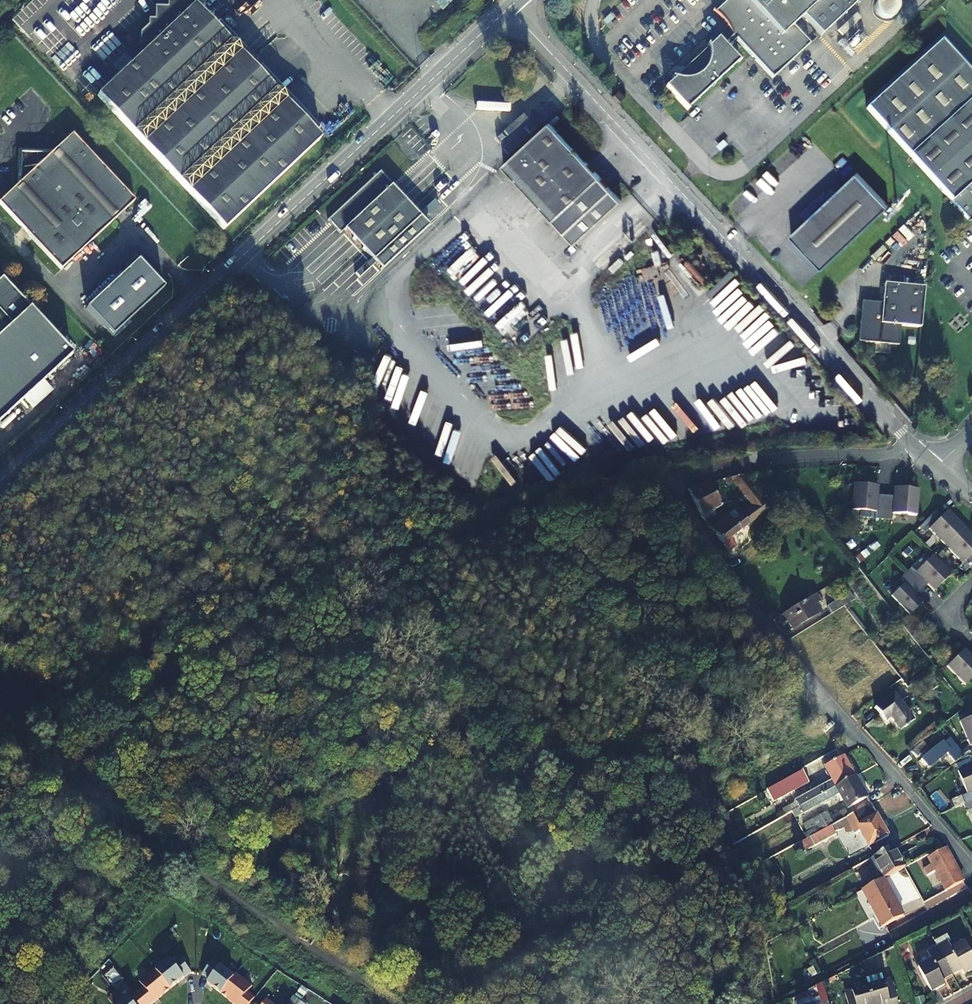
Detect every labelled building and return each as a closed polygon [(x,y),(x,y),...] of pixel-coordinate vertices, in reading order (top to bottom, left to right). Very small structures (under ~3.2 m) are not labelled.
[(169,9),(156,9),(155,21),(150,21),(150,28),(142,33),(142,45),(154,44),(100,95),(227,228),(323,138),(258,70),(262,65),(247,49),(243,54),(214,24),(214,16),(206,16),(206,7),(196,7),(195,8),(192,8),(192,0),(175,0),(175,4),(169,4),(169,9)] [(715,13),(724,17),(732,34),(724,41),(720,36),(688,67),(683,66),(683,71),(668,85),(687,108),(741,60),(728,46),(737,37),(772,77),(810,41),(793,24),(803,14),(821,33),(856,0),(729,0),(715,13)] [(968,221),(970,221),(971,221),(971,220),(971,75),(941,41),(866,109),(968,221)] [(617,95),(623,102),(630,95),(624,88),(617,95)] [(617,187),(553,121),(507,163),(571,228),(617,187)] [(22,183),(2,200),(64,268),(138,199),(77,132),(59,149),(23,147),(22,183)] [(381,173),(329,221),(341,234),(346,230),(354,239),(381,269),(429,224),(401,194),(393,187),(394,186),(381,173)] [(790,235),(821,269),(888,208),(857,174),(790,235)] [(137,261),(86,307),(109,333),(160,287),(137,261)] [(359,273),(359,278),(373,277),(371,263),(362,264),(363,273),(359,273)] [(24,398),(42,381),(72,354),(1,278),(0,279),(0,420),(24,398)] [(245,281),(239,287),(245,293),(251,288),(245,281)] [(664,297),(659,298),(656,283),(635,287),(640,317),(651,315),(650,307),(665,304),(664,297)] [(859,343),(899,346),(901,323),(921,325),(924,289),(884,285),(882,305),(862,303),(859,343)] [(51,390),(42,381),(24,398),(32,407),(51,390)] [(761,500),(742,475),(740,475),(736,476),(733,477),(738,484),(754,506),(761,500)] [(864,478),(860,504),(884,508),(886,491),(888,481),(864,478)] [(710,482),(689,489),(693,498),(701,515),(705,520),(716,514),(714,509),(722,505),(711,482),(710,482)] [(928,488),(904,484),(903,493),(900,510),(924,514),(928,488)] [(882,514),(891,515),(894,492),(886,491),(884,508),(882,514)] [(903,493),(894,492),(891,515),(899,517),(900,510),(903,493)] [(745,508),(738,513),(736,515),(734,521),(740,529),(768,508),(761,500),(754,506),(747,511),(745,508)] [(936,527),(968,563),(971,559),(971,527),(955,509),(948,516),(936,527)] [(936,527),(948,516),(943,510),(926,525),(931,532),(936,527)] [(734,521),(729,514),(711,527),(716,535),(734,521)] [(730,537),(740,529),(734,521),(716,535),(722,543),(730,537)] [(722,543),(725,546),(734,541),(730,537),(722,543)] [(734,541),(725,546),(728,550),(736,544),(734,541)] [(939,590),(957,573),(939,554),(921,570),(933,583),(939,590)] [(964,567),(969,573),(971,571),(971,559),(968,563),(964,567)] [(927,588),(933,583),(921,570),(917,566),(911,571),(927,588)] [(909,581),(921,594),(927,588),(911,571),(905,577),(909,581)] [(896,593),(914,613),(927,601),(921,594),(909,581),(896,593)] [(816,593),(783,614),(792,629),(822,611),(818,605),(821,602),(816,593)] [(827,605),(832,612),(842,606),(845,604),(840,597),(827,605)] [(949,665),(968,685),(971,681),(971,654),(967,649),(949,665)] [(891,717),(901,730),(914,719),(894,694),(875,708),(885,722),(891,717)] [(971,745),(971,717),(962,721),(971,745)] [(960,756),(947,739),(943,742),(942,741),(919,761),(926,769),(944,756),(949,764),(960,756)] [(918,742),(909,751),(913,756),(923,748),(918,742)] [(797,803),(800,808),(856,776),(845,757),(826,768),(834,783),(797,803)] [(959,771),(968,794),(971,792),(971,766),(959,771)] [(810,783),(803,771),(768,791),(771,797),(793,785),(796,791),(810,783)] [(868,798),(856,776),(800,808),(803,813),(840,793),(849,808),(868,798)] [(965,804),(971,801),(971,792),(968,794),(962,796),(965,804)] [(889,836),(871,803),(847,817),(857,834),(862,832),(870,847),(889,836)] [(814,820),(820,832),(832,825),(844,818),(841,812),(831,818),(828,812),(814,820)] [(832,825),(820,832),(811,837),(816,846),(837,834),(832,825)] [(883,881),(884,881),(906,868),(894,848),(872,861),(883,881)] [(946,890),(962,881),(945,849),(930,857),(933,864),(924,869),(927,876),(936,871),(946,890)] [(892,896),(884,881),(883,881),(863,893),(881,925),(902,914),(900,909),(898,910),(891,897),(892,896)] [(902,914),(881,925),(884,929),(904,917),(902,914)] [(935,950),(948,976),(958,970),(961,975),(971,969),(971,962),(961,942),(948,949),(945,944),(935,950)] [(948,976),(935,950),(925,955),(927,959),(914,966),(928,993),(941,985),(939,981),(948,976)] [(203,984),(213,991),(227,969),(202,953),(196,964),(210,972),(203,984)] [(243,958),(236,954),(231,961),(236,964),(237,962),(240,963),(243,958)] [(191,974),(180,958),(172,964),(169,960),(139,982),(143,988),(121,1003),(148,1003),(191,974)] [(807,968),(811,975),(816,972),(812,965),(807,968)] [(254,987),(227,969),(213,991),(223,998),(231,986),(248,997),(254,987)] [(888,981),(880,983),(878,976),(863,980),(865,987),(869,1003),(895,1003),(888,981)] [(865,987),(842,993),(845,1003),(869,1003),(865,987)]
